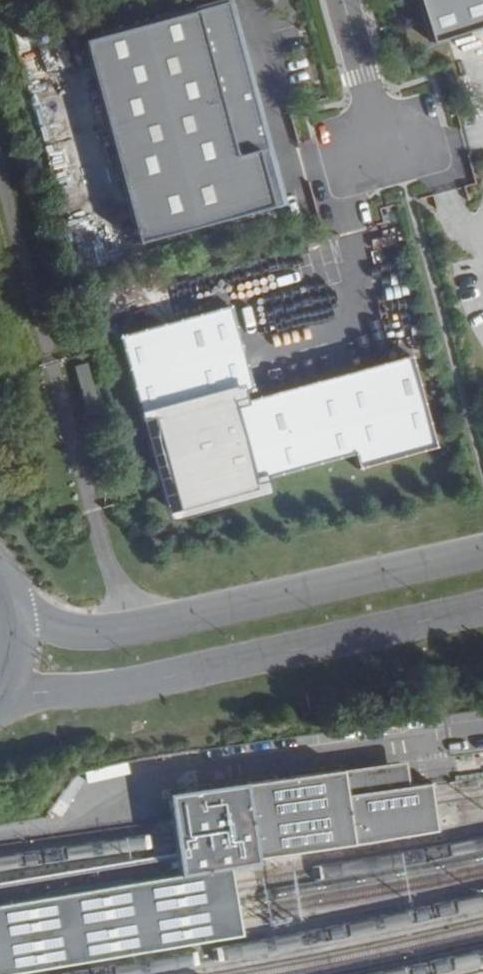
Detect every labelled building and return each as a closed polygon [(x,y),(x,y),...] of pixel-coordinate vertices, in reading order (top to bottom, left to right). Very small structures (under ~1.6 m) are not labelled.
[(432,44),(482,28),(482,0),(418,0),(432,44)] [(217,4),(187,12),(191,28),(222,20),(217,4)] [(187,12),(82,40),(137,243),(272,206),(222,20),(191,28),(187,12)] [(231,306),(119,336),(165,505),(356,454),(360,468),(422,452),(397,360),(255,398),(231,306)] [(232,930),(229,915),(224,887),(220,860),(428,825),(424,799),(420,778),(400,780),(396,754),(157,786),(164,837),(168,867),(0,897),(0,967),(232,930)]
